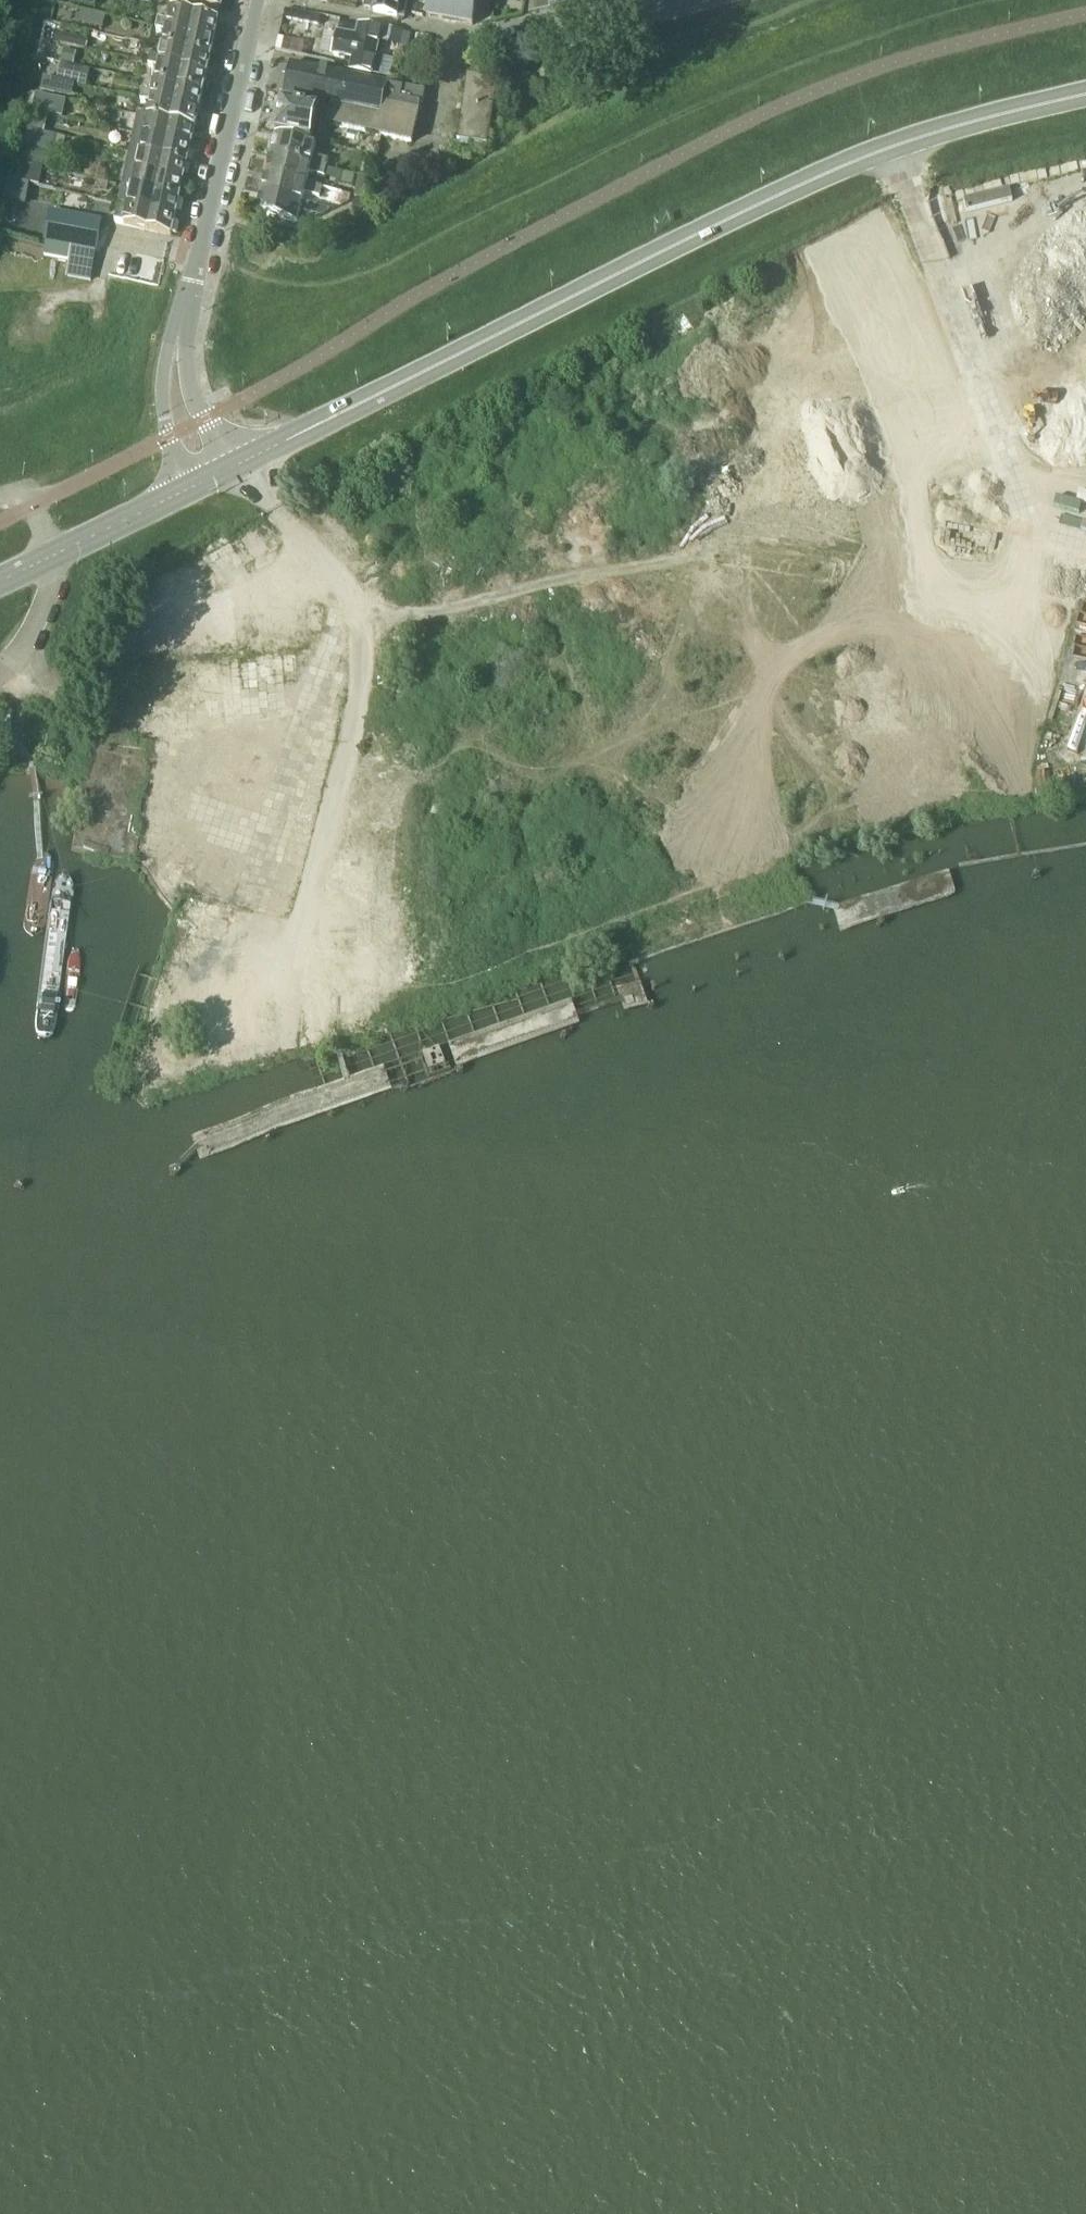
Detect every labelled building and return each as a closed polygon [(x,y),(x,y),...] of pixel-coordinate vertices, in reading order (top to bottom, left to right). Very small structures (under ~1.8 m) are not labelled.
[(58,3),(71,6),(72,3),(103,10),(104,6),(105,6),(107,0),(59,0),(58,3)] [(223,0),(194,0),(193,3),(221,9),(223,0)] [(408,0),(373,0),(371,11),(404,19),(408,0)] [(429,18),(450,21),(454,0),(432,0),(429,18)] [(450,21),(471,24),(473,24),(479,0),(454,0),(450,21)] [(546,0),(531,0),(529,15),(548,10),(546,0)] [(585,0),(546,0),(548,10),(586,2),(585,0)] [(110,17),(59,6),(57,16),(83,22),(82,25),(107,31),(110,17)] [(159,21),(157,27),(190,35),(194,17),(170,11),(168,23),(159,21)] [(287,11),(286,19),(319,26),(321,18),(287,11)] [(218,22),(194,17),(190,35),(214,40),(218,22)] [(370,75),(376,48),(379,30),(359,26),(340,22),(338,34),(337,34),(333,55),(352,59),(350,71),(370,75)] [(165,34),(162,47),(186,52),(190,35),(157,27),(156,32),(165,34)] [(86,39),(82,38),(54,33),(52,43),(84,49),(86,39)] [(214,40),(190,35),(186,52),(210,57),(214,40)] [(151,56),(149,62),(182,70),(186,52),(162,47),(160,58),(151,56)] [(210,57),(186,52),(182,70),(206,75),(210,57)] [(61,62),(57,80),(79,85),(83,67),(61,62)] [(157,69),(154,82),(178,87),(182,70),(149,62),(148,67),(157,69)] [(383,105),(387,86),(387,85),(291,63),(284,96),(331,106),(380,117),(383,105)] [(496,78),(488,77),(489,67),(478,65),(477,76),(466,74),(457,140),(486,144),(496,78)] [(206,75),(182,70),(178,87),(202,93),(206,75)] [(44,77),(41,91),(54,94),(57,80),(44,77)] [(143,92),(141,98),(174,106),(178,87),(154,82),(152,94),(143,92)] [(403,90),(387,86),(383,105),(419,112),(420,105),(422,106),(425,92),(403,87),(403,90)] [(202,93),(178,87),(174,106),(198,111),(202,93)] [(53,101),(34,97),(31,112),(50,116),(53,101)] [(150,105),(147,118),(170,123),(174,106),(141,98),(140,103),(150,105)] [(318,111),(283,102),(276,135),(311,143),(318,111)] [(412,143),(419,112),(383,105),(380,117),(331,106),(327,124),(412,143)] [(198,111),(174,106),(170,123),(195,129),(198,111)] [(195,129),(170,123),(147,118),(144,129),(135,127),(134,133),(191,146),(195,129)] [(8,178),(3,229),(39,233),(42,199),(30,198),(32,182),(48,184),(53,131),(27,129),(22,180),(8,178)] [(191,146),(134,133),(132,139),(142,141),(139,153),(187,164),(191,146)] [(313,156),(315,146),(275,137),(271,155),(326,168),(328,159),(313,156)] [(187,164),(139,153),(136,165),(128,163),(127,169),(183,182),(187,164)] [(324,177),(326,168),(271,155),(266,174),(307,183),(309,173),(324,177)] [(183,182),(127,169),(126,174),(134,176),(131,189),(179,200),(183,182)] [(343,193),(321,188),(321,187),(307,183),(266,174),(261,193),(302,202),(304,194),(336,201),(343,193)] [(179,200),(131,189),(128,200),(120,199),(119,204),(175,217),(179,200)] [(330,210),(311,206),(302,203),(302,202),(261,193),(257,213),(298,223),(300,212),(321,217),(329,213),(330,210)] [(354,204),(353,210),(361,211),(362,201),(354,199),(354,204)] [(175,217),(119,204),(114,222),(171,235),(175,217)] [(46,243),(44,254),(71,260),(67,276),(90,280),(100,223),(61,217),(52,215),(46,243)] [(232,539),(243,561),(272,546),(261,524),(232,539)]
